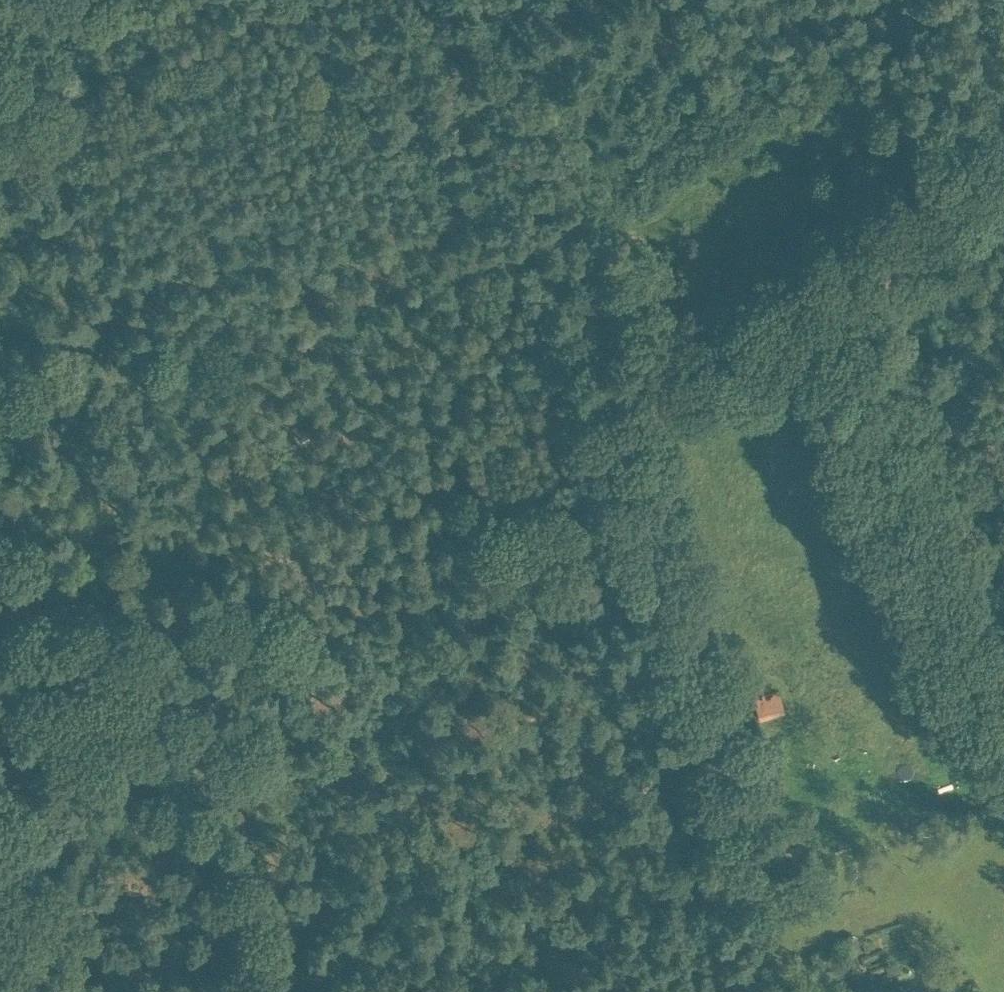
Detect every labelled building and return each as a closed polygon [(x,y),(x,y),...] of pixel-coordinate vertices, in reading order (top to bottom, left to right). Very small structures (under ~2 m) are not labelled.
[(759,717),(785,709),(779,689),(753,697),(759,717)]
